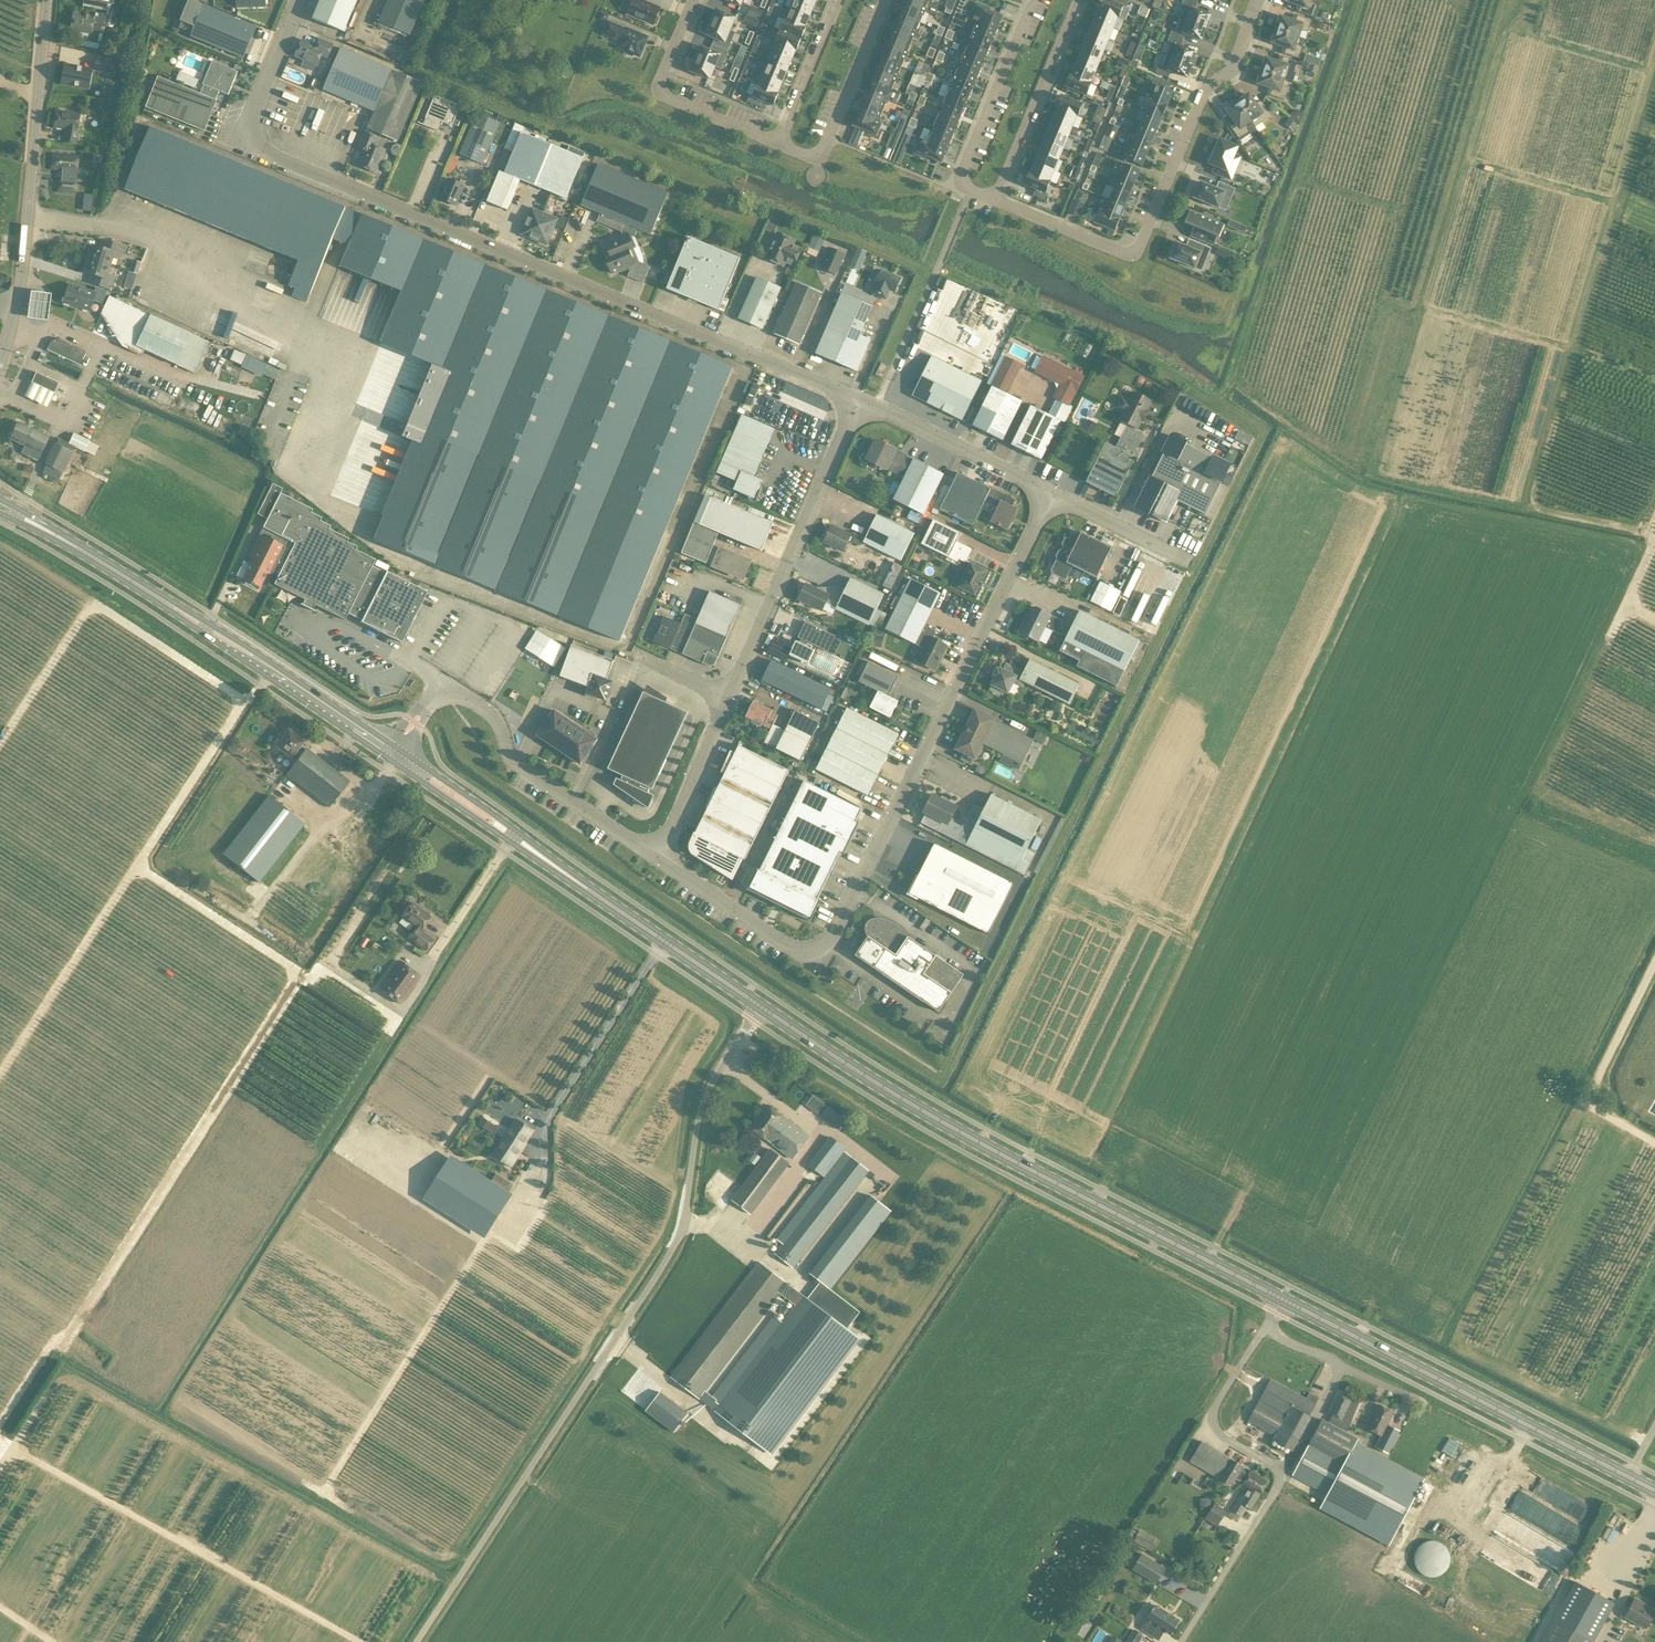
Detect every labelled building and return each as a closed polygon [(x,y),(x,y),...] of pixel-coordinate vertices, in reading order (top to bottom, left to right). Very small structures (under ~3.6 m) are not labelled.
[(117,0),(83,0),(81,7),(109,12),(114,12),(115,12),(117,0)] [(190,0),(182,21),(195,26),(203,6),(190,0)] [(357,0),(320,0),(313,19),(344,32),(357,0)] [(425,0),(388,0),(378,22),(410,36),(425,0)] [(627,14),(653,25),(654,23),(656,24),(659,18),(657,17),(660,8),(642,0),(633,0),(627,14)] [(791,9),(810,17),(815,6),(800,0),(794,0),(791,9)] [(929,1),(925,0),(905,0),(903,4),(924,12),(929,1)] [(958,8),(956,12),(962,15),(964,11),(967,3),(961,0),(958,8)] [(1099,10),(1117,17),(1119,18),(1125,20),(1130,8),(1127,7),(1129,1),(1126,0),(1103,0),(1099,10)] [(1181,18),(1205,28),(1211,13),(1196,7),(1197,3),(1188,0),(1183,0),(1181,5),(1185,6),(1181,18)] [(1286,1),(1300,6),(1298,12),(1296,11),(1296,12),(1312,17),(1316,6),(1309,2),(1310,0),(1286,0),(1286,1)] [(920,23),(924,12),(903,4),(899,15),(920,23)] [(973,20),(977,21),(997,30),(1003,17),(988,11),(989,9),(977,4),(974,12),(976,13),(973,20)] [(743,23),(756,27),(762,10),(749,5),(743,23)] [(195,26),(191,37),(243,58),(256,27),(203,6),(195,26)] [(713,14),(710,22),(715,24),(730,30),(735,17),(717,9),(715,15),(713,14)] [(791,9),(786,20),(806,28),(810,17),(791,9)] [(1117,18),(1098,10),(1094,21),(1112,29),(1117,18)] [(73,12),(69,32),(85,35),(84,40),(83,46),(98,50),(100,44),(104,26),(110,28),(114,12),(109,12),(108,16),(101,14),(100,19),(73,12)] [(915,34),(920,23),(899,15),(894,26),(915,34)] [(1280,17),(1276,30),(1297,37),(1299,31),(1307,32),(1311,21),(1295,15),(1295,16),(1297,16),(1295,23),(1280,17)] [(1172,29),(1170,35),(1182,40),(1185,33),(1201,39),(1205,28),(1181,18),(1176,30),(1172,29)] [(785,19),(780,30),(796,37),(801,39),(806,28),(786,20),(785,19)] [(972,32),(993,41),(997,30),(977,21),(972,32)] [(1094,21),(1089,32),(1108,40),(1112,29),(1094,21)] [(609,22),(605,31),(622,38),(618,48),(624,50),(624,53),(632,56),(634,54),(640,56),(645,44),(639,41),(641,35),(626,28),(626,29),(609,22)] [(709,29),(706,34),(715,38),(713,44),(727,50),(735,32),(730,30),(715,24),(710,22),(707,28),(709,29)] [(910,45),(915,34),(894,26),(890,37),(910,45)] [(780,30),(776,41),(777,42),(791,48),(797,50),(801,39),(796,37),(780,30)] [(1272,42),(1286,47),(1284,53),(1282,52),(1282,53),(1298,59),(1302,47),(1295,43),(1297,37),(1276,30),(1272,42)] [(967,43),(988,52),(993,41),(972,32),(967,43)] [(1103,51),(1108,40),(1089,32),(1085,43),(1103,51)] [(1171,44),(1166,55),(1171,57),(1192,65),(1193,64),(1196,57),(1194,56),(1196,52),(1180,46),(1182,40),(1170,35),(1167,42),(1171,44)] [(906,56),(910,45),(890,37),(885,48),(906,56)] [(320,40),(317,47),(302,40),(295,56),(317,65),(321,55),(327,57),(333,45),(320,40)] [(777,42),(772,53),(779,56),(792,61),(797,50),(791,48),(777,42)] [(963,54),(983,63),(988,52),(967,43),(963,54)] [(1085,43),(1080,54),(1099,62),(1103,51),(1085,43)] [(697,50),(694,58),(700,61),(715,67),(721,69),(726,58),(729,51),(727,50),(713,44),(710,50),(701,47),(699,51),(697,50)] [(741,45),(737,54),(743,57),(747,47),(741,45)] [(392,70),(347,51),(341,48),(323,89),(347,100),(375,111),(367,129),(397,142),(423,83),(392,70)] [(902,67),(906,56),(885,48),(881,58),(902,67)] [(772,53),(768,64),(782,70),(787,72),(792,61),(779,56),(772,53)] [(958,65),(979,74),(983,63),(963,54),(958,65)] [(1094,73),(1099,62),(1080,54),(1075,65),(1094,73)] [(1158,66),(1155,73),(1168,77),(1170,71),(1186,77),(1189,71),(1190,72),(1192,65),(1171,57),(1166,55),(1162,67),(1158,66)] [(1266,59),(1261,71),(1283,79),(1285,73),(1293,74),(1297,62),(1281,56),(1280,57),(1282,58),(1280,64),(1266,59)] [(97,58),(95,71),(113,74),(115,61),(97,58)] [(693,65),(691,71),(710,79),(715,67),(700,61),(694,58),(692,65),(693,65)] [(897,78),(902,67),(881,58),(876,69),(897,78)] [(1315,73),(1320,61),(1313,58),(1308,71),(1315,73)] [(217,100),(216,100),(219,91),(228,95),(238,71),(212,61),(202,84),(204,85),(200,94),(158,76),(145,107),(205,131),(217,100)] [(768,64),(763,75),(778,81),(783,83),(787,72),(782,70),(768,64)] [(93,70),(63,65),(60,85),(90,90),(93,70)] [(954,76),(974,85),(979,74),(958,65),(954,76)] [(1071,76),(1090,83),(1094,73),(1075,65),(1071,76)] [(897,78),(876,69),(872,80),(893,89),(897,78)] [(1257,83),(1272,88),(1270,95),(1268,94),(1267,94),(1284,100),(1288,88),(1281,84),(1283,79),(1261,71),(1257,83)] [(176,79),(188,84),(191,76),(179,72),(176,79)] [(763,75),(759,86),(762,87),(778,94),(783,83),(778,81),(763,75)] [(1070,75),(1065,86),(1087,95),(1091,84),(1090,83),(1071,76),(1070,75)] [(949,86),(970,95),(974,85),(954,76),(949,86)] [(1155,77),(1147,96),(1167,105),(1173,92),(1164,88),(1167,82),(1155,77)] [(888,100),(893,89),(872,80),(867,91),(888,100)] [(125,82),(123,90),(137,92),(139,84),(125,82)] [(1110,84),(1107,91),(1109,91),(1113,93),(1116,87),(1110,84)] [(750,95),(747,102),(760,107),(764,109),(767,103),(773,106),(778,94),(762,87),(759,86),(757,85),(753,96),(750,95)] [(113,96),(114,88),(103,86),(102,94),(113,96)] [(945,97),(965,106),(970,95),(949,86),(945,97)] [(888,100),(867,91),(863,102),(883,111),(888,100)] [(306,94),(293,123),(301,126),(313,97),(306,94)] [(1062,94),(1056,107),(1058,108),(1076,116),(1078,116),(1083,103),(1062,94)] [(1248,95),(1237,102),(1250,121),(1255,117),(1261,123),(1272,116),(1262,102),(1261,102),(1262,104),(1257,108),(1248,95)] [(460,106),(435,96),(422,125),(439,131),(442,124),(447,127),(448,125),(450,124),(452,125),(453,124),(458,126),(460,121),(455,119),(460,106)] [(1147,96),(1142,109),(1146,110),(1162,117),(1167,105),(1147,96)] [(940,108),(961,117),(965,106),(945,97),(940,108)] [(327,134),(334,105),(322,101),(314,130),(327,134)] [(879,122),(883,111),(863,102),(858,113),(879,122)] [(1250,121),(1237,102),(1227,110),(1236,123),(1230,126),(1229,124),(1228,125),(1238,139),(1248,132),(1245,124),(1250,121)] [(936,119),(956,128),(961,117),(940,108),(936,119)] [(1071,127),(1076,116),(1058,108),(1053,119),(1071,127)] [(1294,109),(1288,121),(1296,124),(1301,113),(1294,109)] [(56,111),(53,128),(64,129),(62,142),(76,144),(78,131),(76,131),(78,122),(80,122),(81,121),(82,116),(81,115),(79,115),(79,114),(65,112),(64,110),(60,110),(59,111),(56,111)] [(1146,110),(1141,122),(1157,129),(1162,117),(1146,110)] [(500,122),(476,112),(459,153),(483,163),(500,122)] [(852,126),(867,132),(866,134),(878,139),(881,130),(880,130),(883,123),(879,122),(858,113),(852,126)] [(1094,116),(1092,122),(1096,124),(1100,125),(1103,119),(1098,117),(1094,116)] [(931,130),(952,139),(956,128),(936,119),(931,130)] [(1067,138),(1071,127),(1053,119),(1048,130),(1067,138)] [(1137,121),(1132,133),(1152,142),(1157,129),(1141,122),(1137,121)] [(505,149),(513,152),(505,173),(499,171),(486,202),(507,210),(520,180),(565,199),(582,158),(585,153),(570,146),(567,151),(530,136),(532,130),(516,123),(505,149)] [(1109,124),(1104,136),(1109,138),(1110,138),(1116,126),(1114,125),(1109,124)] [(151,127),(125,189),(299,261),(289,285),(295,288),(292,295),(307,302),(333,239),(347,245),(349,246),(347,251),(341,266),(347,269),(402,292),(381,343),(431,363),(401,436),(412,440),(380,516),(382,517),(373,538),(620,640),(665,532),(732,367),(621,321),(608,316),(362,214),(362,215),(347,209),(345,208),(346,208),(151,127)] [(894,133),(892,139),(898,142),(902,132),(896,129),(894,133)] [(926,142),(947,150),(952,139),(931,130),(926,142)] [(1067,138),(1048,130),(1044,141),(1062,149),(1067,138)] [(376,172),(385,150),(375,146),(378,138),(365,133),(359,147),(366,150),(360,165),(376,172)] [(904,137),(901,143),(907,146),(912,136),(905,133),(904,137)] [(1131,133),(1126,145),(1127,145),(1147,154),(1152,142),(1132,133),(1131,133)] [(918,146),(915,154),(926,159),(927,157),(942,163),(947,150),(926,142),(923,140),(920,147),(918,146)] [(1058,160),(1062,149),(1044,141),(1039,152),(1058,160)] [(1214,172),(1226,177),(1235,156),(1233,155),(1236,148),(1220,141),(1216,148),(1215,148),(1212,155),(1213,156),(1210,163),(1216,166),(1214,172)] [(1127,145),(1121,158),(1142,166),(1147,154),(1127,145)] [(1039,152),(1035,163),(1053,171),(1058,173),(1063,162),(1058,160),(1039,152)] [(1101,162),(1104,155),(1097,152),(1094,159),(1101,162)] [(51,155),(50,169),(60,170),(59,178),(75,180),(77,157),(51,155)] [(447,171),(452,173),(457,158),(451,157),(447,171)] [(1048,182),(1053,171),(1035,163),(1034,163),(1030,174),(1048,182)] [(622,236),(629,237),(631,236),(634,238),(638,229),(651,234),(668,193),(599,164),(581,206),(624,223),(621,232),(622,236)] [(1123,164),(1118,176),(1134,183),(1140,171),(1123,164)] [(1048,182),(1030,174),(1029,174),(1024,185),(1039,191),(1036,198),(1049,203),(1052,197),(1045,194),(1050,182),(1048,182)] [(1118,177),(1113,188),(1129,195),(1130,195),(1135,183),(1118,177)] [(74,195),(75,180),(58,178),(57,193),(74,195)] [(459,183),(449,179),(441,199),(455,205),(466,181),(460,179),(459,183)] [(1215,189),(1200,182),(1200,183),(1197,189),(1196,188),(1193,196),(1194,196),(1194,198),(1196,198),(1202,201),(1201,203),(1208,206),(1209,204),(1217,208),(1223,194),(1231,197),(1234,189),(1218,182),(1215,189)] [(1105,198),(1125,207),(1125,206),(1124,206),(1129,195),(1113,188),(1109,199),(1105,198)] [(1077,191),(1074,199),(1084,204),(1088,196),(1077,191)] [(82,211),(89,211),(90,211),(91,205),(92,196),(84,195),(82,211)] [(1105,198),(1099,210),(1120,219),(1125,207),(1105,198)] [(1073,199),(1068,211),(1079,216),(1084,204),(1073,199)] [(531,209),(521,234),(546,245),(557,219),(531,209)] [(1099,210),(1094,223),(1114,232),(1120,219),(1099,210)] [(1189,237),(1213,246),(1217,237),(1218,237),(1224,225),(1190,210),(1184,223),(1195,228),(1194,231),(1192,230),(1189,237)] [(1241,225),(1230,220),(1227,226),(1238,231),(1241,225)] [(785,261),(793,265),(801,249),(792,245),(794,241),(777,233),(774,240),(772,240),(770,241),(768,243),(766,247),(766,250),(767,252),(768,253),(766,258),(783,266),(785,261)] [(820,251),(824,239),(812,235),(809,247),(820,251)] [(605,243),(610,257),(628,251),(633,249),(629,237),(622,236),(605,243)] [(718,310),(739,258),(688,237),(667,289),(718,310)] [(91,245),(87,259),(109,266),(112,257),(119,259),(123,246),(105,241),(103,249),(91,245)] [(1175,247),(1173,246),(1170,254),(1172,254),(1170,258),(1194,268),(1200,254),(1207,257),(1210,249),(1193,241),(1190,249),(1176,243),(1175,247)] [(610,257),(605,259),(611,274),(621,270),(629,267),(631,271),(628,277),(643,283),(650,266),(644,264),(643,256),(639,246),(633,249),(628,251),(610,257)] [(828,247),(825,255),(827,256),(821,269),(836,275),(845,254),(828,247)] [(857,250),(850,267),(859,271),(866,254),(857,250)] [(110,289),(114,277),(106,274),(109,266),(87,259),(82,272),(95,276),(92,284),(110,289)] [(132,260),(129,272),(137,274),(140,262),(132,260)] [(874,283),(876,284),(872,293),(885,299),(889,290),(894,292),(900,278),(880,270),(874,283)] [(738,318),(762,329),(781,288),(756,278),(738,318)] [(799,345),(821,293),(796,283),(774,334),(799,345)] [(829,322),(815,353),(856,371),(870,340),(860,336),(873,308),(859,302),(863,292),(845,285),(845,286),(840,283),(836,292),(841,294),(829,322)] [(95,293),(68,284),(63,303),(89,311),(95,293)] [(31,296),(27,322),(46,325),(50,299),(31,296)] [(100,314),(122,347),(138,355),(143,353),(144,350),(194,373),(208,343),(108,296),(100,314)] [(971,354),(990,362),(1004,330),(985,322),(971,354)] [(86,352),(57,339),(50,341),(46,350),(80,366),(86,352)] [(228,359),(241,366),(246,356),(233,349),(228,359)] [(46,356),(41,355),(38,362),(43,364),(46,356)] [(981,381),(931,356),(912,396),(962,420),(981,381)] [(1002,441),(1021,401),(1007,394),(1022,364),(1005,356),(991,386),(972,426),(1002,441)] [(1042,357),(1035,371),(1061,384),(1054,398),(1068,405),(1082,377),(1042,357)] [(887,366),(881,363),(875,375),(881,378),(887,366)] [(59,383),(36,373),(31,383),(25,397),(47,407),(53,393),(54,393),(59,383)] [(754,384),(745,404),(751,406),(760,386),(754,384)] [(1119,420),(1127,424),(1135,428),(1137,429),(1141,420),(1143,421),(1148,410),(1146,410),(1150,401),(1133,393),(1128,401),(1121,398),(1116,408),(1123,411),(1119,420)] [(1060,420),(1030,406),(1010,445),(1041,460),(1060,420)] [(737,482),(733,490),(748,496),(748,498),(754,500),(758,490),(757,490),(761,480),(753,477),(774,429),(742,415),(716,473),(737,482)] [(17,422),(9,439),(24,446),(21,452),(37,460),(48,437),(17,422)] [(1105,443),(1085,482),(1089,485),(1115,497),(1135,458),(1133,457),(1136,449),(1143,435),(1134,430),(1135,428),(1127,424),(1115,448),(1105,443)] [(1235,439),(1249,446),(1253,438),(1239,431),(1235,439)] [(43,464),(46,465),(42,473),(44,474),(42,476),(55,484),(57,480),(58,481),(61,473),(63,473),(73,452),(72,452),(74,447),(84,452),(89,441),(73,433),(68,443),(59,438),(56,444),(53,443),(43,464)] [(1150,478),(1150,477),(1135,507),(1165,523),(1176,501),(1204,515),(1229,465),(1212,457),(1185,444),(1185,443),(1171,436),(1162,452),(1163,453),(1150,478)] [(913,459),(875,439),(865,459),(904,477),(893,499),(923,514),(943,474),(913,459)] [(309,481),(317,455),(310,453),(301,478),(309,481)] [(329,498),(338,474),(331,471),(322,496),(329,498)] [(1016,509),(1012,507),(1015,500),(985,485),(985,486),(958,473),(940,509),(972,525),(985,500),(998,507),(991,522),(1006,530),(1006,529),(1008,530),(1012,521),(1010,521),(1016,509)] [(282,489),(272,484),(257,514),(266,519),(257,537),(249,553),(252,555),(247,564),(250,565),(243,579),(259,588),(266,573),(269,574),(269,573),(277,577),(274,584),(304,600),(302,604),(300,604),(314,611),(312,610),(314,605),(344,620),(347,614),(361,621),(360,622),(401,643),(427,592),(386,571),(385,573),(371,566),(375,560),(355,550),(356,547),(347,542),(346,542),(347,541),(348,539),(328,529),(330,526),(319,521),(321,518),(310,512),(312,510),(280,493),(282,489)] [(705,496),(694,523),(707,528),(719,533),(763,551),(774,524),(705,496)] [(823,541),(829,544),(829,548),(836,548),(843,551),(847,544),(855,543),(855,546),(866,545),(866,544),(895,558),(901,561),(915,533),(877,515),(873,521),(865,539),(856,539),(856,537),(856,532),(846,533),(831,525),(825,537),(823,541)] [(955,564),(960,567),(949,587),(962,594),(964,589),(975,595),(979,586),(980,586),(983,581),(982,580),(987,572),(970,563),(970,564),(966,562),(972,549),(956,541),(957,541),(958,537),(960,533),(933,520),(924,537),(921,544),(956,561),(955,564)] [(694,523),(682,553),(707,563),(707,562),(713,565),(713,566),(743,578),(750,561),(720,549),(719,550),(713,548),(719,533),(707,528),(694,523)] [(1058,550),(1055,556),(1056,559),(1050,570),(1051,573),(1065,580),(1072,566),(1096,578),(1111,547),(1081,532),(1079,535),(1077,534),(1070,536),(1069,539),(1066,537),(1064,538),(1061,544),(1062,546),(1061,550),(1058,550)] [(884,586),(892,591),(904,567),(895,563),(884,586)] [(800,595),(798,599),(800,600),(799,604),(808,604),(822,611),(826,602),(836,607),(835,609),(869,625),(869,624),(874,626),(882,611),(877,608),(884,594),(850,578),(845,588),(822,588),(821,591),(806,583),(804,587),(800,587),(800,595)] [(934,670),(946,646),(931,638),(934,633),(923,627),(939,594),(910,579),(888,623),(884,621),(882,625),(886,627),(885,629),(923,648),(916,661),(934,670)] [(1089,602),(1110,612),(1120,590),(1098,581),(1089,602)] [(710,592),(682,654),(711,667),(715,665),(741,606),(710,592)] [(1139,598),(1129,621),(1147,628),(1156,605),(1139,598)] [(1025,621),(1019,632),(1037,641),(1045,645),(1052,631),(1056,633),(1062,621),(1032,606),(1028,616),(1029,619),(1025,621)] [(1115,689),(1139,641),(1079,611),(1059,651),(1080,661),(1076,669),(1115,689)] [(675,639),(686,644),(697,619),(686,614),(682,624),(664,616),(661,624),(662,625),(659,633),(657,632),(653,641),(670,648),(675,639)] [(833,674),(841,659),(815,647),(816,646),(827,652),(835,636),(805,622),(798,638),(801,639),(800,643),(796,641),(789,655),(807,664),(808,662),(833,674)] [(627,656),(634,640),(626,637),(619,653),(627,656)] [(614,660),(572,645),(560,676),(590,688),(587,694),(606,701),(613,682),(607,680),(614,660)] [(1023,671),(1006,662),(1002,670),(999,668),(999,669),(996,668),(993,675),(995,677),(991,685),(992,685),(990,690),(999,694),(1001,690),(1007,693),(1013,682),(1022,686),(1024,682),(1069,704),(1079,684),(1025,657),(1021,665),(1025,667),(1023,671)] [(762,680),(826,711),(833,697),(828,695),(831,689),(771,660),(762,680)] [(867,664),(863,662),(857,673),(861,675),(858,682),(874,690),(870,699),(873,701),(870,708),(890,718),(897,701),(888,697),(898,677),(868,662),(867,664)] [(848,700),(854,683),(847,680),(841,697),(848,700)] [(627,793),(632,795),(632,796),(633,795),(646,804),(646,805),(649,788),(652,790),(687,713),(643,692),(608,769),(622,776),(618,786),(618,785),(627,791),(626,793),(627,793)] [(778,715),(771,712),(772,710),(753,701),(745,717),(750,719),(751,722),(760,726),(762,725),(771,729),(764,743),(767,744),(800,761),(819,722),(795,710),(785,730),(776,726),(773,724),(778,715)] [(898,734),(847,708),(816,769),(867,795),(898,734)] [(974,709),(955,749),(964,754),(961,759),(971,764),(974,759),(975,759),(976,756),(977,756),(980,754),(982,751),(982,747),(981,746),(982,744),(1022,763),(1033,739),(994,720),(994,719),(974,709)] [(597,740),(554,711),(538,735),(581,764),(597,740)] [(288,731),(276,747),(289,757),(288,758),(292,761),(291,763),(293,764),(286,774),(329,807),(348,781),(305,748),(305,749),(300,745),(302,742),(295,736),(289,732),(288,731)] [(1037,731),(1034,738),(1044,743),(1047,736),(1037,731)] [(789,770),(739,745),(735,753),(730,751),(721,772),(725,774),(721,781),(771,806),(789,770)] [(1093,759),(1087,756),(1084,761),(1091,764),(1093,759)] [(707,809),(703,817),(753,842),(771,806),(721,781),(717,789),(715,787),(705,809),(707,809)] [(810,921),(820,900),(817,899),(840,853),(843,854),(859,823),(856,822),(862,810),(804,781),(760,870),(757,869),(746,890),(774,904),(782,907),(810,921)] [(305,823),(269,795),(223,854),(258,882),(305,823)] [(983,810),(973,805),(962,827),(949,820),(956,807),(932,795),(923,812),(945,823),(940,832),(1023,875),(1034,854),(1026,850),(1041,821),(990,795),(983,810)] [(361,817),(378,832),(392,815),(375,801),(361,817)] [(744,860),(753,842),(703,817),(699,824),(694,835),(697,836),(694,841),(692,840),(691,843),(690,845),(690,847),(690,849),(691,851),(692,853),(694,855),(731,878),(741,858),(744,860)] [(371,843),(360,835),(358,838),(352,835),(351,836),(367,848),(371,843)] [(1033,842),(1030,848),(1036,850),(1042,839),(1034,835),(1031,841),(1033,842)] [(911,893),(989,933),(1014,883),(936,844),(911,893)] [(408,938),(416,944),(425,951),(434,939),(422,930),(423,928),(421,927),(430,916),(412,902),(401,917),(415,927),(408,938)] [(865,934),(867,937),(855,956),(869,966),(872,962),(885,971),(882,974),(938,1012),(963,975),(907,937),(903,931),(897,925),(890,922),(882,919),(874,918),(870,920),(867,922),(865,925),(864,930),(865,934)] [(421,976),(401,960),(379,989),(399,1005),(421,976)] [(812,1094),(805,1104),(818,1113),(825,1103),(812,1094)] [(846,1119),(827,1106),(819,1116),(838,1130),(846,1119)] [(809,1136),(770,1107),(754,1130),(792,1158),(809,1136)] [(483,1118),(479,1124),(486,1129),(490,1122),(483,1118)] [(526,1144),(525,1143),(534,1130),(515,1119),(492,1155),(511,1167),(526,1144)] [(831,1137),(809,1165),(824,1178),(845,1151),(846,1149),(831,1137)] [(488,1147),(469,1148),(470,1157),(488,1157),(488,1147)] [(789,1163),(769,1149),(731,1199),(751,1214),(789,1163)] [(794,1268),(797,1264),(869,1171),(845,1151),(824,1178),(776,1239),(782,1244),(774,1253),(794,1268)] [(452,1158),(428,1196),(485,1233),(509,1195),(452,1158)] [(871,1197),(811,1275),(830,1290),(891,1212),(871,1197)] [(863,1315),(832,1292),(822,1284),(810,1300),(760,1262),(759,1262),(671,1377),(698,1399),(780,1293),(797,1306),(716,1412),(771,1453),(859,1338),(850,1332),(863,1315)] [(1319,1398),(1309,1392),(1306,1398),(1270,1379),(1258,1401),(1247,1422),(1274,1436),(1271,1440),(1292,1451),(1311,1417),(1310,1416),(1316,1404),(1319,1398)] [(688,1414),(660,1392),(646,1410),(674,1432),(688,1414)] [(1323,1420),(1292,1475),(1328,1494),(1324,1502),(1322,1507),(1390,1543),(1422,1484),(1353,1448),(1358,1439),(1346,1433),(1358,1404),(1337,1395),(1327,1414),(1331,1416),(1328,1423),(1323,1420)] [(708,1398),(706,1404),(714,1407),(716,1401),(708,1398)] [(1380,1435),(1374,1447),(1387,1454),(1399,1431),(1387,1424),(1393,1412),(1378,1404),(1366,1428),(1380,1435)] [(1240,1472),(1243,1466),(1221,1453),(1201,1441),(1189,1461),(1231,1487),(1235,1479),(1240,1482),(1244,1474),(1240,1472)] [(1470,1467),(1439,1451),(1431,1465),(1462,1482),(1470,1467)] [(1251,1509),(1267,1481),(1249,1470),(1241,1484),(1248,1489),(1246,1493),(1242,1490),(1230,1510),(1241,1516),(1246,1507),(1251,1509)] [(1210,1497),(1199,1498),(1199,1507),(1210,1507),(1210,1497)] [(1575,1497),(1567,1510),(1589,1523),(1597,1509),(1575,1497)] [(1522,1518),(1561,1538),(1571,1519),(1532,1498),(1522,1518)] [(1227,1511),(1215,1503),(1205,1518),(1218,1526),(1227,1511)] [(1159,1541),(1140,1530),(1133,1541),(1153,1552),(1159,1541)] [(1414,1558),(1414,1559),(1414,1561),(1414,1562),(1414,1564),(1415,1565),(1416,1567),(1416,1568),(1417,1569),(1418,1571),(1419,1572),(1420,1573),(1422,1574),(1423,1575),(1424,1575),(1426,1576),(1427,1576),(1429,1577),(1430,1577),(1432,1577),(1433,1577),(1435,1577),(1437,1576),(1438,1576),(1440,1575),(1441,1575),(1442,1574),(1443,1573),(1445,1572),(1446,1571),(1447,1569),(1448,1568),(1448,1567),(1449,1565),(1449,1564),(1450,1562),(1450,1561),(1450,1559),(1450,1558),(1450,1556),(1449,1554),(1449,1553),(1448,1552),(1448,1550),(1447,1549),(1446,1548),(1445,1546),(1443,1545),(1442,1544),(1441,1544),(1440,1543),(1438,1542),(1437,1542),(1435,1541),(1433,1541),(1432,1541),(1430,1541),(1429,1541),(1427,1542),(1426,1542),(1424,1543),(1423,1544),(1422,1544),(1420,1545),(1419,1546),(1418,1548),(1417,1549),(1416,1550),(1416,1552),(1415,1553),(1414,1554),(1414,1556),(1414,1558)] [(1132,1553),(1125,1549),(1121,1556),(1128,1560),(1132,1553)] [(1135,1566),(1158,1580),(1165,1568),(1142,1554),(1135,1566)] [(1543,1641),(1593,1641),(1615,1604),(1576,1582),(1543,1641)] [(1645,1628),(1654,1611),(1642,1604),(1643,1603),(1634,1598),(1624,1617),(1645,1628)] [(1155,1605),(1140,1629),(1156,1638),(1161,1629),(1170,1635),(1179,1620),(1155,1605)] [(1143,1636),(1133,1630),(1125,1641),(1139,1641),(1143,1636)]
